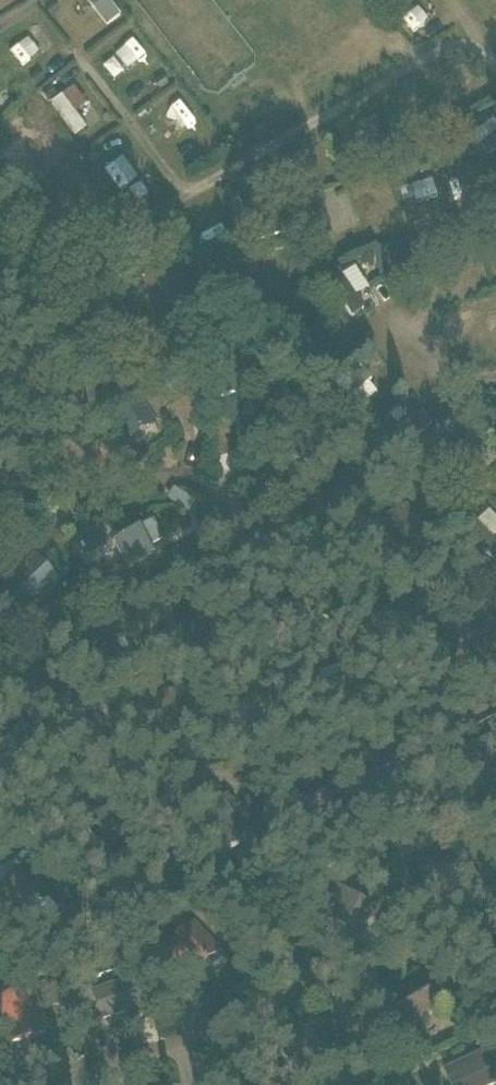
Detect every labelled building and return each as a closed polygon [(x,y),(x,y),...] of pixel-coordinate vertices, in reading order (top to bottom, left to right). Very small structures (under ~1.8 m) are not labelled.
[(75,109),(84,105),(76,88),(54,97),(70,132),(83,127),(75,109)] [(33,181),(62,154),(44,133),(14,161),(33,181)] [(357,266),(329,279),(348,316),(363,309),(356,294),(367,288),(357,266)] [(204,391),(201,379),(188,382),(192,395),(204,391)] [(140,431),(141,433),(143,431),(142,430),(154,422),(129,381),(101,398),(127,439),(140,431)] [(478,521),(492,536),(495,532),(495,520),(488,511),(478,521)] [(156,555),(151,546),(163,540),(154,522),(115,541),(128,569),(156,555)] [(36,603),(59,581),(36,557),(5,586),(13,594),(20,587),(36,603)] [(28,917),(31,916),(36,924),(56,910),(50,901),(55,898),(32,867),(6,886),(28,917)] [(487,885),(480,874),(467,884),(475,894),(487,885)] [(332,918),(360,934),(378,902),(342,882),(331,901),(340,906),(332,918)] [(172,947),(194,971),(218,949),(196,925),(172,947)] [(59,972),(35,980),(44,1008),(60,1003),(58,998),(67,995),(59,972)] [(140,990),(136,976),(95,989),(104,1018),(135,1008),(130,993),(140,990)] [(441,1005),(424,977),(396,994),(413,1022),(441,1005)] [(45,1031),(31,988),(0,998),(0,1006),(1,1008),(0,1008),(0,1023),(5,1021),(12,1042),(45,1031)] [(484,1053),(445,1071),(452,1084),(466,1084),(478,1079),(481,1084),(491,1084),(495,1082),(495,1078),(484,1053)]
